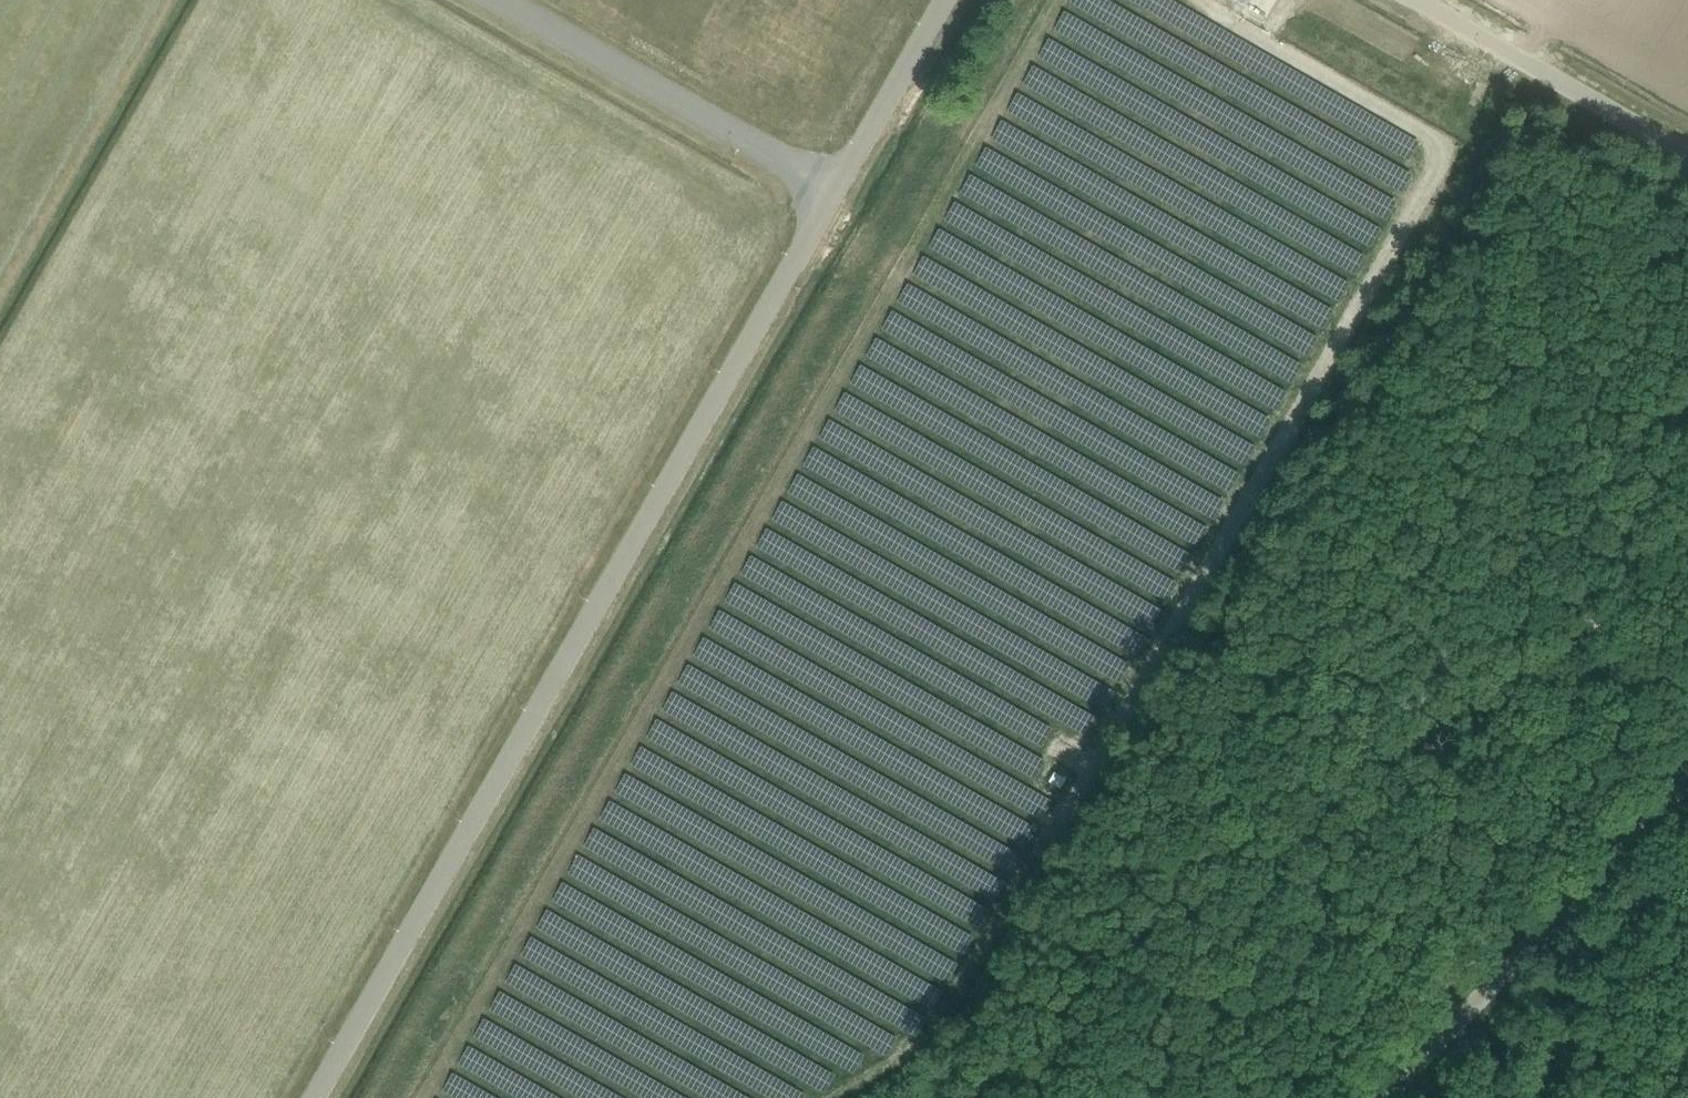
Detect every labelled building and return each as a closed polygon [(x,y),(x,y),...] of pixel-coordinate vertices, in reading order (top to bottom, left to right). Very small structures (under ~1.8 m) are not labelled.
[(893,436),(1032,509),(1169,250),(1175,253),(1237,135),(1366,203),(1374,188),(1426,216),(1443,184),(1392,158),(1405,133),(1265,60),(1259,72),(1132,6),(1098,70),(1097,69),(1053,152),(1134,195),(1037,378),(948,331),(893,436)] [(968,525),(976,509),(940,492),(932,507),(968,525)]
